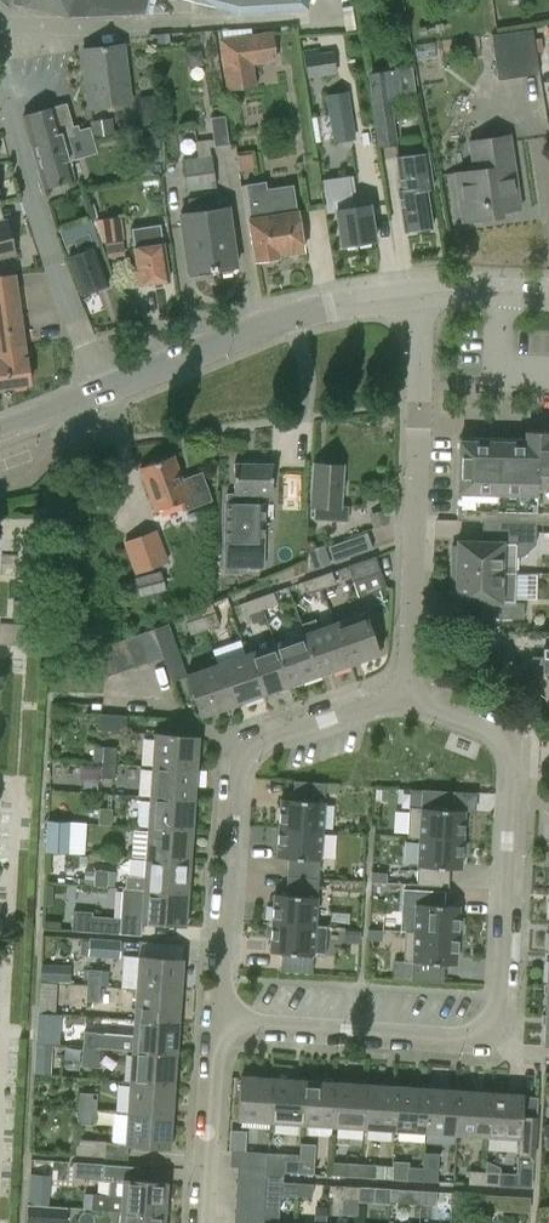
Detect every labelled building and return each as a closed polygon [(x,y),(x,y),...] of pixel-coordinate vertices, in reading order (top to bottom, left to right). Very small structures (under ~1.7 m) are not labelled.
[(21,4),(72,17),(146,15),(150,0),(22,0),(21,4)] [(217,8),(238,13),(309,9),(309,0),(185,0),(217,8)] [(532,29),(493,34),(499,80),(540,74),(535,38),(534,39),(532,29)] [(219,38),(227,91),(256,86),(253,63),(276,60),(272,31),(219,38)] [(89,110),(132,104),(124,44),(81,49),(89,110)] [(201,50),(187,52),(189,66),(196,65),(202,57),(201,50)] [(336,72),(334,52),(303,57),(306,77),(336,72)] [(354,139),(347,91),(326,94),(333,142),(354,139)] [(377,145),(397,143),(391,98),(371,100),(377,145)] [(65,104),(22,115),(34,159),(35,159),(43,187),(72,179),(67,160),(74,158),(69,139),(74,137),(65,104)] [(156,110),(146,111),(142,116),(143,126),(158,124),(156,110)] [(215,146),(228,144),(229,144),(224,115),(211,117),(210,117),(215,146)] [(112,118),(92,121),(95,136),(114,134),(112,118)] [(161,157),(159,135),(147,137),(149,158),(161,157)] [(503,216),(502,211),(521,209),(511,135),(470,141),(474,169),(455,172),(462,222),(503,216)] [(432,226),(426,187),(434,186),(428,151),(395,155),(399,179),(401,191),(399,191),(404,230),(432,226)] [(241,169),(256,167),(254,152),(239,154),(241,169)] [(196,157),(200,188),(216,186),(213,155),(196,157)] [(200,188),(196,157),(182,158),(186,190),(200,188)] [(357,205),(353,176),(349,176),(349,175),(322,179),(327,212),(335,211),(339,244),(374,239),(369,204),(357,205)] [(266,180),(245,183),(250,217),(247,218),(253,259),(258,258),(259,264),(278,262),(277,255),(275,256),(275,253),(284,252),(291,256),(297,255),(301,249),(302,249),(293,184),(267,188),(266,180)] [(216,194),(201,196),(211,268),(221,267),(222,274),(232,273),(235,267),(227,207),(217,208),(216,194)] [(201,196),(187,198),(189,212),(180,213),(187,270),(189,277),(204,275),(203,268),(208,267),(208,268),(211,268),(201,196)] [(13,254),(4,220),(2,220),(0,213),(0,257),(13,254)] [(96,220),(98,227),(102,242),(123,239),(120,216),(96,220)] [(169,279),(163,242),(160,223),(132,227),(134,236),(135,247),(134,247),(140,283),(169,279)] [(72,238),(77,253),(67,256),(81,294),(107,284),(93,246),(92,247),(88,232),(72,238)] [(30,383),(14,274),(0,275),(0,387),(30,383)] [(459,438),(456,520),(494,521),(535,522),(548,523),(548,432),(525,431),(525,440),(459,438)] [(138,467),(154,511),(181,501),(185,509),(211,500),(201,472),(181,479),(172,454),(138,467)] [(272,464),(233,463),(233,493),(226,493),(226,502),(225,502),(224,542),(232,542),(232,552),(263,552),(263,542),(264,503),(257,503),(257,495),(271,495),(272,464)] [(348,506),(340,506),(343,465),(313,463),(310,505),(314,505),(313,519),(347,521),(348,506)] [(450,571),(516,573),(516,554),(523,555),(535,544),(535,522),(494,521),(494,541),(456,540),(456,545),(451,545),(450,571)] [(154,530),(124,541),(136,573),(165,562),(154,530)] [(327,546),(333,562),(372,548),(367,532),(327,546)] [(330,563),(326,550),(307,556),(312,569),(330,563)] [(218,590),(245,589),(244,555),(217,556),(218,590)] [(375,556),(347,566),(352,580),(380,570),(375,556)] [(161,570),(133,577),(138,596),(166,589),(161,570)] [(331,571),(317,576),(321,588),(335,583),(331,571)] [(515,601),(516,573),(450,571),(449,596),(454,596),(454,601),(481,602),(480,617),(523,618),(523,602),(515,601)] [(321,588),(317,576),(301,581),(305,594),(321,588)] [(272,591),(258,596),(262,609),(277,604),(272,591)] [(262,609),(258,596),(243,602),(247,614),(262,609)] [(200,617),(214,612),(211,603),(197,608),(200,617)] [(185,622),(200,617),(197,608),(182,614),(185,622)] [(214,612),(200,617),(205,629),(219,624),(214,612)] [(363,612),(333,623),(348,665),(378,654),(377,650),(383,648),(376,625),(369,628),(363,612)] [(205,629),(200,617),(185,622),(189,635),(205,629)] [(304,633),(303,633),(318,675),(348,665),(333,623),(316,628),(314,619),(301,624),(304,633)] [(27,642),(27,622),(1,621),(1,641),(27,642)] [(171,679),(185,674),(168,623),(153,628),(163,656),(171,679)] [(139,633),(148,661),(163,656),(153,628),(139,633)] [(124,638),(134,666),(148,661),(139,633),(124,638)] [(318,675),(303,633),(274,643),(289,685),(318,675)] [(110,643),(120,671),(134,666),(124,638),(110,643)] [(105,676),(120,671),(110,643),(95,648),(105,676)] [(245,653),(260,696),(289,685),(274,643),(245,653)] [(540,649),(540,662),(529,662),(529,688),(543,699),(543,701),(548,701),(548,650),(540,649)] [(216,663),(231,705),(260,696),(245,653),(216,663)] [(200,716),(231,705),(216,663),(185,674),(200,716)] [(126,731),(127,716),(127,715),(97,713),(96,729),(126,731)] [(151,765),(197,768),(199,737),(154,733),(151,765)] [(95,745),(94,761),(95,761),(97,761),(101,762),(103,746),(96,745),(95,745)] [(103,746),(101,762),(115,762),(116,747),(103,746)] [(101,762),(100,778),(114,778),(115,762),(101,762)] [(149,796),(195,800),(197,768),(151,765),(149,796)] [(280,798),(278,828),(322,830),(325,783),(293,780),(292,799),(280,798)] [(419,836),(463,839),(464,810),(452,809),(453,791),(421,789),(420,807),(412,807),(410,837),(419,838),(419,836)] [(147,828),(193,831),(195,800),(149,796),(147,828)] [(98,808),(97,823),(111,824),(111,808),(98,808)] [(61,821),(48,820),(47,852),(60,852),(61,821)] [(145,858),(190,862),(193,831),(147,828),(145,858)] [(288,857),(286,876),(318,878),(322,830),(278,828),(276,856),(288,857)] [(461,868),(463,839),(419,836),(419,838),(416,885),(448,886),(449,868),(461,868)] [(124,888),(143,889),(188,893),(190,862),(145,858),(144,875),(125,874),(124,888)] [(106,886),(107,870),(94,869),(94,870),(93,885),(106,886)] [(83,884),(93,885),(94,870),(84,870),(83,884)] [(374,882),(385,883),(386,873),(371,872),(371,882),(374,882)] [(318,878),(286,876),(285,894),(273,893),(271,923),(315,926),(315,924),(318,878)] [(188,893),(143,889),(140,921),(186,924),(188,893)] [(415,903),(413,931),(413,932),(457,935),(457,931),(461,932),(462,918),(458,918),(459,905),(415,903)] [(81,915),(80,931),(119,934),(120,918),(81,915)] [(327,925),(315,924),(315,926),(271,923),(269,952),(281,952),(280,971),(311,973),(313,955),(325,956),(327,925)] [(367,938),(382,939),(382,930),(368,929),(367,938)] [(413,932),(413,931),(404,930),(403,961),(412,961),(411,980),(443,982),(444,963),(455,964),(457,935),(413,932)] [(119,941),(89,938),(88,954),(118,956),(119,941)] [(88,954),(89,940),(81,940),(80,954),(88,954)] [(136,988),(181,992),(184,959),(138,955),(138,957),(124,956),(122,986),(136,988)] [(87,969),(86,984),(99,985),(100,970),(87,969)] [(41,981),(39,1011),(39,1012),(56,1013),(58,982),(41,981)] [(99,985),(86,984),(85,1000),(98,1001),(99,985)] [(134,1019),(179,1022),(181,992),(136,988),(134,1019)] [(56,1013),(39,1012),(36,1042),(54,1043),(56,1013)] [(132,1050),(177,1053),(179,1022),(134,1019),(132,1050)] [(83,1031),(82,1046),(95,1047),(96,1032),(83,1031)] [(95,1047),(82,1046),(81,1062),(94,1062),(95,1047)] [(129,1081),(175,1084),(177,1053),(132,1050),(129,1081)] [(52,1058),(36,1058),(35,1075),(51,1075),(52,1058)] [(238,1120),(269,1122),(272,1077),(241,1074),(238,1120)] [(272,1077),(269,1122),(301,1124),(304,1079),(272,1077)] [(304,1079),(301,1124),(331,1126),(334,1081),(304,1079)] [(129,1081),(127,1112),(173,1115),(175,1084),(129,1081)] [(334,1081),(331,1126),(363,1129),(366,1083),(334,1081)] [(366,1083),(363,1129),(393,1131),(396,1085),(366,1083)] [(396,1085),(393,1131),(425,1133),(427,1088),(396,1085)] [(427,1088),(425,1133),(455,1135),(459,1090),(427,1088)] [(486,1137),(489,1092),(459,1090),(455,1135),(486,1137)] [(77,1108),(91,1109),(92,1093),(79,1092),(77,1108)] [(516,1173),(484,1171),(483,1184),(515,1186),(531,1188),(533,1160),(537,1116),(520,1115),(522,1094),(489,1092),(486,1137),(517,1140),(516,1158),(516,1173)] [(76,1123),(90,1124),(91,1109),(77,1108),(76,1123)] [(170,1147),(173,1115),(127,1112),(120,1111),(118,1143),(170,1147)] [(75,1138),(74,1154),(104,1156),(105,1140),(75,1138)] [(267,1151),(230,1149),(229,1165),(237,1165),(237,1167),(266,1169),(267,1151)] [(298,1160),(283,1159),(281,1172),(298,1173),(298,1160)] [(298,1160),(298,1173),(313,1174),(314,1160),(298,1160)] [(71,1206),(84,1207),(120,1210),(165,1213),(168,1181),(141,1179),(142,1166),(103,1163),(102,1179),(109,1179),(108,1194),(85,1192),(72,1191),(71,1206)] [(344,1176),(359,1177),(360,1164),(344,1163),(344,1176)] [(360,1164),(359,1177),(374,1177),(375,1165),(360,1164)] [(236,1180),(265,1183),(266,1169),(237,1167),(236,1180)] [(406,1179),(422,1180),(422,1168),(406,1167),(406,1179)] [(422,1168),(422,1180),(436,1181),(437,1169),(422,1168)] [(483,1184),(484,1171),(468,1170),(467,1183),(483,1184)] [(264,1199),(265,1183),(236,1180),(235,1196),(264,1199)] [(280,1194),(296,1195),(297,1182),(281,1181),(280,1194)] [(297,1182),(296,1195),(311,1196),(312,1183),(297,1182)] [(342,1198),(358,1199),(359,1186),(343,1185),(342,1198)] [(359,1186),(358,1199),(373,1200),(374,1187),(359,1186)] [(404,1202),(420,1203),(421,1190),(405,1189),(404,1202)] [(421,1190),(420,1203),(435,1204),(436,1191),(421,1190)] [(466,1206),(481,1207),(482,1194),(467,1193),(452,1191),(451,1205),(466,1206)] [(482,1194),(481,1207),(497,1208),(498,1195),(482,1194)] [(263,1213),(264,1199),(235,1196),(234,1211),(263,1213)] [(28,1203),(26,1222),(48,1222),(49,1205),(28,1203)] [(165,1213),(120,1210),(120,1222),(165,1222),(165,1213)] [(234,1211),(233,1222),(263,1222),(263,1217),(263,1216),(263,1213),(234,1211)]
